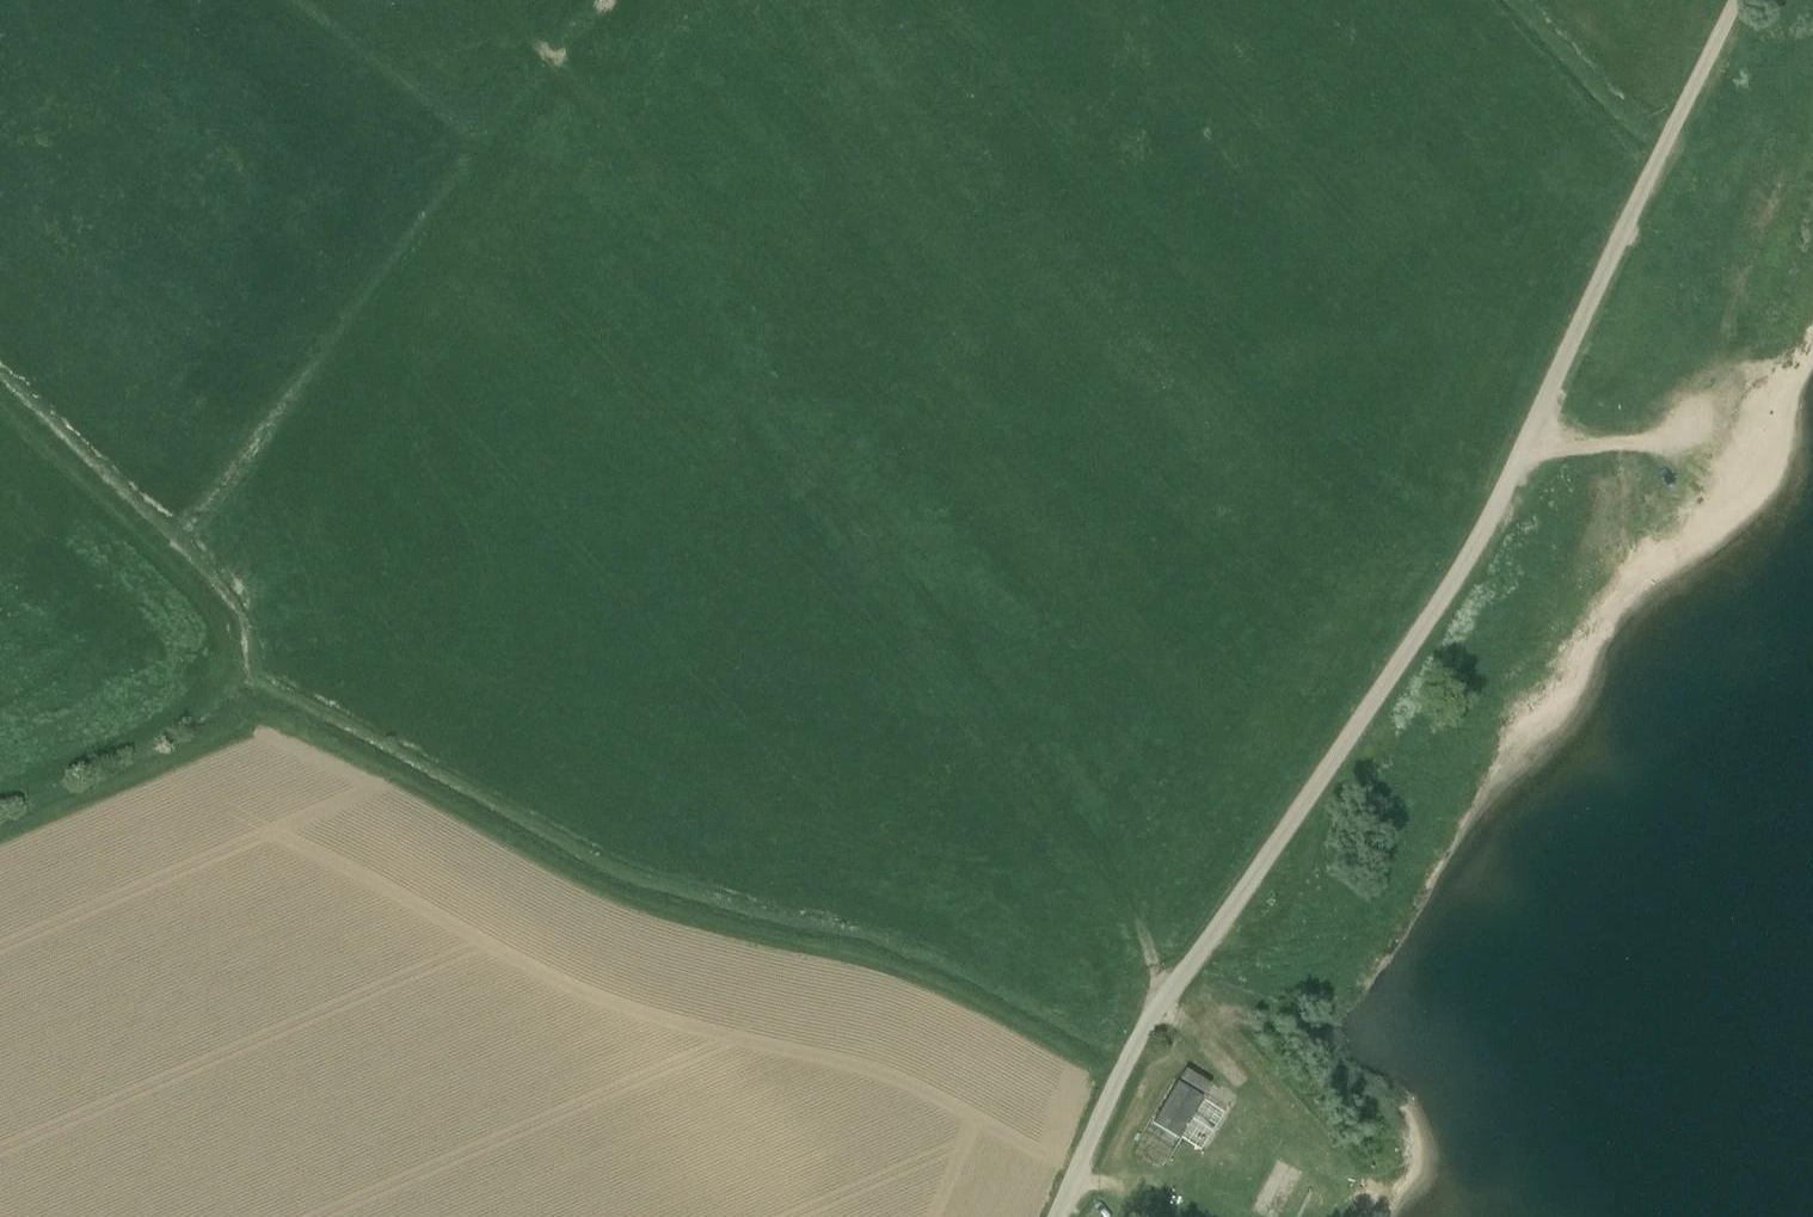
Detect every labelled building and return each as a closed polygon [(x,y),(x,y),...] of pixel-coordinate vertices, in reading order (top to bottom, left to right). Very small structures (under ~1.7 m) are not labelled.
[(1178,1079),(1205,1093),(1210,1081),(1184,1068),(1178,1079)] [(1178,1140),(1203,1098),(1178,1083),(1153,1124),(1178,1140)]
